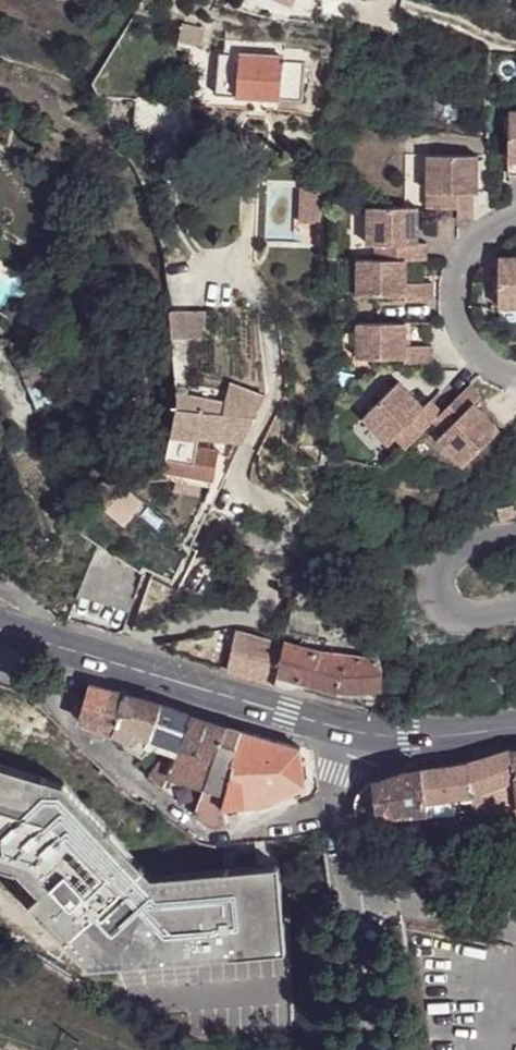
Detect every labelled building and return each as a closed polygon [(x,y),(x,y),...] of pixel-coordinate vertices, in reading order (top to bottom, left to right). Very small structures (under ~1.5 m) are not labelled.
[(194,41),(218,45),(221,28),(197,24),(194,41)] [(240,45),(239,55),(262,58),(263,47),(240,45)] [(239,55),(237,55),(233,93),(319,102),(323,64),(262,58),(239,55)] [(133,93),(132,126),(181,128),(182,95),(133,93)] [(505,103),(504,168),(515,168),(515,104),(505,103)] [(423,150),(422,202),(450,203),(453,202),(454,215),(469,215),(470,188),(473,187),(473,150),(423,150)] [(296,181),(295,217),(315,219),(316,182),(296,181)] [(360,238),(369,239),(369,254),(399,255),(409,255),(418,255),(419,238),(409,237),(400,237),(401,229),(410,229),(411,201),(407,202),(386,202),(360,201),(360,238)] [(409,237),(410,229),(401,229),(400,237),(409,237)] [(494,250),(497,302),(515,301),(515,251),(494,250)] [(397,278),(399,255),(369,254),(351,253),(349,288),(350,289),(397,291),(397,296),(425,296),(426,281),(397,278)] [(167,311),(166,333),(213,338),(214,312),(167,311)] [(398,341),(398,317),(350,315),(349,351),(396,352),(396,357),(424,357),(424,342),(398,341)] [(428,417),(437,408),(424,396),(419,401),(412,409),(406,403),(412,395),(392,375),(356,410),(382,437),(389,430),(400,441),(414,429),(428,417)] [(175,399),(162,469),(209,478),(215,451),(194,446),(197,435),(237,442),(239,438),(262,391),(244,384),(228,379),(222,398),(173,386),(175,399)] [(476,393),(465,382),(437,408),(428,417),(439,426),(432,433),(459,460),(495,425),(475,405),(468,412),(462,405),(470,399),(476,393)] [(419,401),(412,395),(406,403),(412,409),(419,401)] [(209,478),(162,469),(160,478),(208,487),(209,478)] [(508,501),(492,504),(495,516),(510,512),(508,501)] [(74,589),(125,606),(141,559),(89,542),(74,589)] [(348,640),(366,638),(365,628),(347,630),(348,640)] [(224,667),(273,682),(281,644),(230,631),(224,667)] [(359,691),(378,687),(379,667),(373,659),(320,647),(320,650),(281,641),(281,644),(273,682),(289,687),(292,681),(305,680),(345,690),(359,691)] [(90,683),(79,719),(115,731),(127,694),(90,683)] [(149,734),(161,702),(127,694),(115,731),(120,733),(119,738),(121,745),(140,755),(141,756),(149,734)] [(161,702),(149,734),(168,741),(178,745),(192,713),(161,702)] [(178,745),(167,770),(204,785),(226,725),(192,713),(178,745)] [(194,813),(212,826),(215,827),(216,828),(221,825),(225,809),(243,731),(226,725),(204,785),(194,813)] [(277,740),(243,731),(225,809),(266,802),(305,786),(300,748),(277,740)] [(178,745),(168,741),(152,779),(160,787),(167,770),(178,745)] [(512,748),(469,759),(470,792),(515,788),(512,748)] [(0,755),(0,857),(19,863),(38,887),(29,895),(89,959),(283,950),(280,866),(153,871),(68,778),(0,755)] [(469,759),(421,766),(426,795),(470,792),(469,759)] [(403,769),(373,779),(377,814),(420,810),(420,814),(429,813),(426,795),(421,766),(403,769)] [(373,779),(364,785),(360,789),(356,799),(357,816),(377,814),(373,779)] [(470,792),(471,811),(492,809),(515,808),(515,807),(515,788),(470,792)] [(470,792),(426,795),(429,813),(471,811),(470,792)] [(492,809),(493,817),(515,821),(515,808),(492,809)] [(451,866),(428,866),(428,882),(455,880),(455,873),(450,873),(451,866)]
